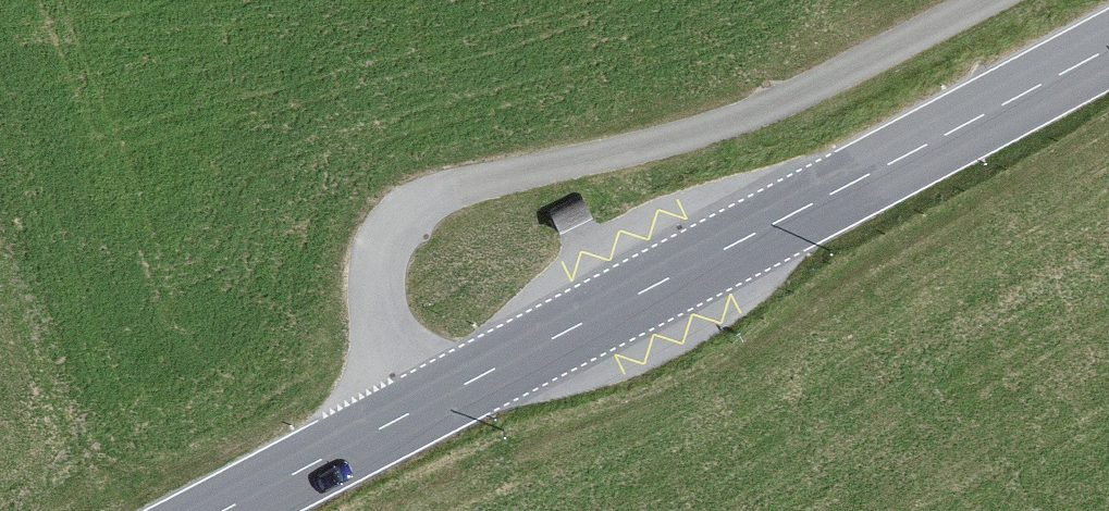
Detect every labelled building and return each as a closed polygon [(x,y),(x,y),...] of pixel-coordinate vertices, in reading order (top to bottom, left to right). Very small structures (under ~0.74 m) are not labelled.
[(584,192),(549,209),(559,230),(594,214),(584,192)]
